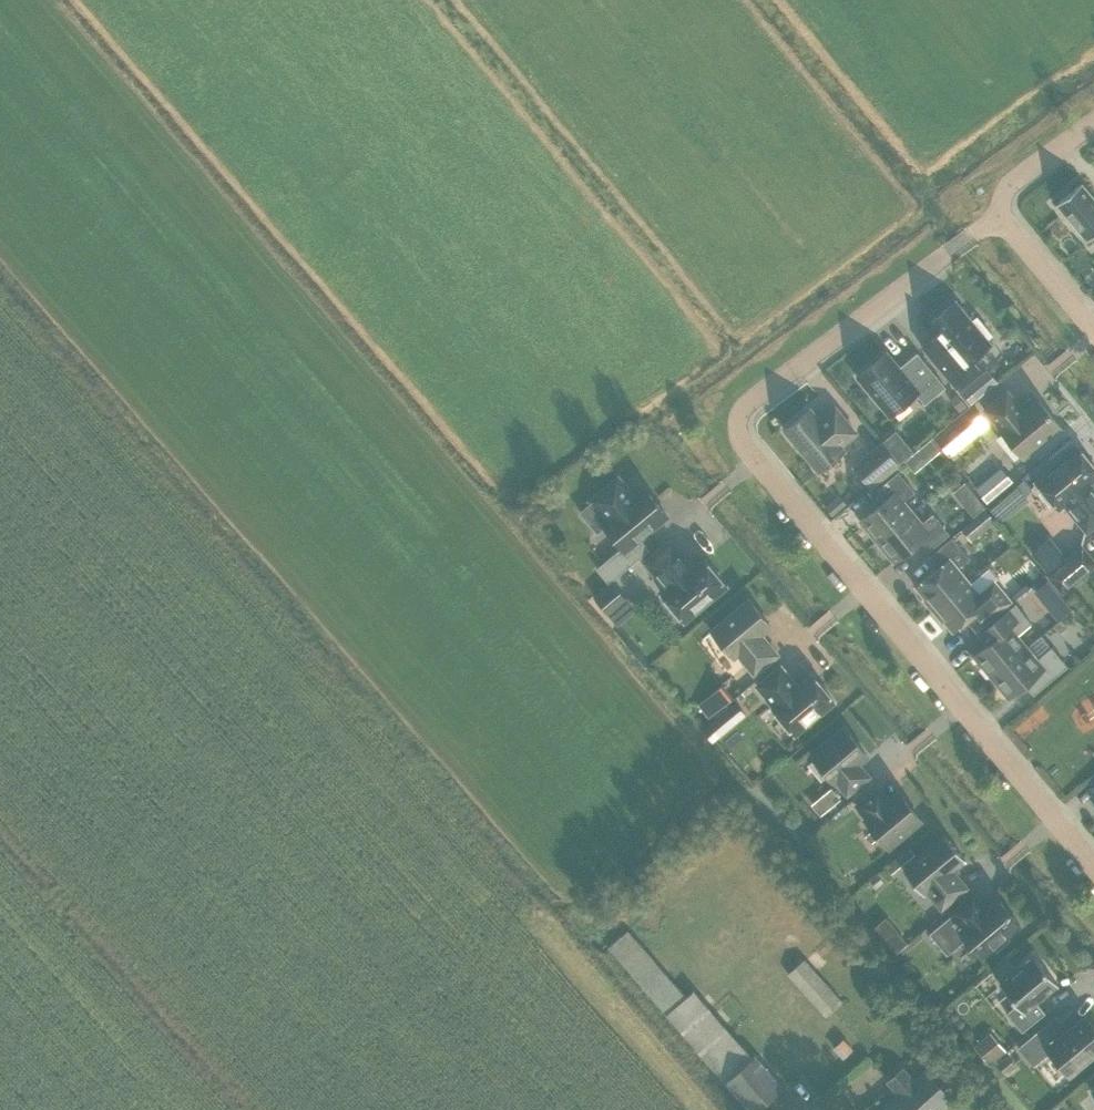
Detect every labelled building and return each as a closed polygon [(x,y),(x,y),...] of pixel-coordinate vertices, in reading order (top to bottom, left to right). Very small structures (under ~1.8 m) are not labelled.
[(1084,180),(1056,203),(1085,238),(1093,231),(1093,192),(1084,180)] [(955,300),(926,325),(934,335),(922,346),(956,386),(978,368),(971,359),(991,343),(987,339),(992,334),(977,316),(972,320),(955,300)] [(886,352),(857,376),(889,415),(916,393),(924,403),(945,386),(917,352),(899,367),(886,352)] [(1023,457),(1060,426),(1037,399),(1023,410),(1007,390),(984,409),(1001,429),(1000,430),(1023,457)] [(810,408),(785,429),(819,470),(844,449),(840,445),(856,432),(835,407),(819,420),(810,408)] [(934,438),(948,455),(970,437),(967,433),(976,426),(965,413),(934,438)] [(881,443),(853,465),(870,486),(898,463),(881,443)] [(1077,446),(1035,481),(1058,508),(1063,504),(1086,531),(1093,525),(1093,488),(1089,482),(1093,478),(1093,467),(1077,446)] [(860,519),(877,540),(911,512),(902,501),(913,491),(897,472),(877,488),(885,499),(860,519)] [(617,477),(590,500),(592,501),(580,511),(597,531),(604,526),(625,550),(667,515),(645,489),(635,497),(617,477)] [(985,483),(977,490),(988,503),(996,497),(985,483)] [(1015,483),(988,506),(998,519),(1026,496),(1015,483)] [(920,523),(911,512),(877,540),(894,560),(919,540),(928,550),(948,533),(932,514),(920,523)] [(932,610),(969,579),(958,566),(969,557),(952,536),(928,557),(937,568),(916,586),(925,598),(923,599),(932,610)] [(662,593),(685,620),(726,586),(703,559),(693,567),(670,539),(644,561),(667,589),(662,593)] [(1093,565),(1093,560),(1082,546),(1048,574),(1062,591),(1093,565)] [(629,564),(620,553),(599,570),(609,582),(629,564)] [(969,579),(932,610),(941,620),(943,619),(952,630),(974,612),(983,624),(1011,601),(994,580),(980,592),(969,579)] [(593,596),(609,616),(628,600),(612,580),(593,596)] [(771,625),(749,599),(712,630),(733,656),(737,653),(754,673),(778,653),(761,633),(771,625)] [(991,676),(1027,646),(1017,634),(1031,622),(1016,603),(989,625),(997,636),(973,655),(991,676)] [(1037,658),(1027,646),(991,676),(1008,697),(1031,679),(1039,689),(1067,666),(1052,647),(1037,658)] [(794,734),(833,701),(810,674),(796,686),(779,665),(756,685),(773,705),(771,707),(794,734)] [(722,691),(703,707),(710,715),(729,700),(722,691)] [(727,730),(753,707),(748,701),(721,723),(727,730)] [(844,727),(811,754),(834,782),(836,780),(847,793),(868,775),(857,762),(867,754),(844,727)] [(865,819),(888,846),(921,819),(898,792),(889,800),(878,787),(857,804),(867,817),(865,819)] [(965,857),(946,834),(904,869),(923,892),(927,888),(941,905),(965,886),(951,868),(965,857)] [(952,911),(953,912),(928,931),(946,953),(965,938),(980,957),(994,945),(996,949),(1009,938),(1006,935),(1020,924),(998,898),(973,919),(961,904),(952,911)] [(667,1013),(686,996),(628,930),(608,948),(667,1013)] [(1057,984),(1033,955),(999,983),(1016,1003),(1006,1012),(1022,1031),(1045,1011),(1036,1001),(1057,984)] [(804,959),(788,973),(826,1015),(842,1001),(804,959)] [(667,1013),(726,1080),(752,1057),(693,990),(686,996),(667,1013)] [(1084,1016),(1059,1037),(1046,1022),(1018,1046),(1033,1065),(1049,1051),(1069,1076),(1093,1055),(1093,1028),(1084,1016)] [(979,1038),(998,1059),(1014,1044),(995,1024),(979,1038)] [(752,1057),(726,1080),(725,1081),(751,1109),(756,1109),(783,1087),(754,1055),(752,1057)] [(889,1080),(901,1094),(883,1109),(938,1109),(951,1098),(926,1071),(914,1082),(902,1068),(889,1080)]
